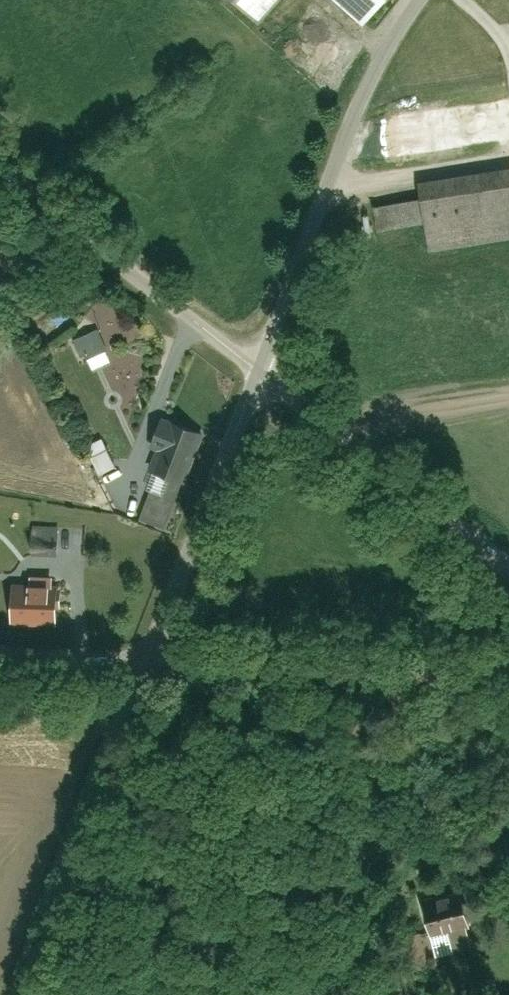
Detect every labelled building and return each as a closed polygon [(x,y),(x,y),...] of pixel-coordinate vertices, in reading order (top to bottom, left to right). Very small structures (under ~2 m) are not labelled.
[(255,23),(277,0),(230,0),(255,23)] [(360,27),(386,0),(331,0),(360,27)] [(432,249),(508,239),(508,176),(423,187),(432,249)] [(72,335),(82,368),(110,359),(99,326),(72,335)] [(175,423),(156,470),(189,483),(208,436),(175,423)] [(107,451),(86,459),(95,479),(115,471),(107,451)] [(152,489),(139,524),(162,532),(175,497),(152,489)] [(33,539),(33,560),(59,561),(59,540),(33,539)] [(62,588),(17,590),(19,619),(63,616),(62,588)] [(417,907),(428,951),(487,936),(476,892),(417,907)]
